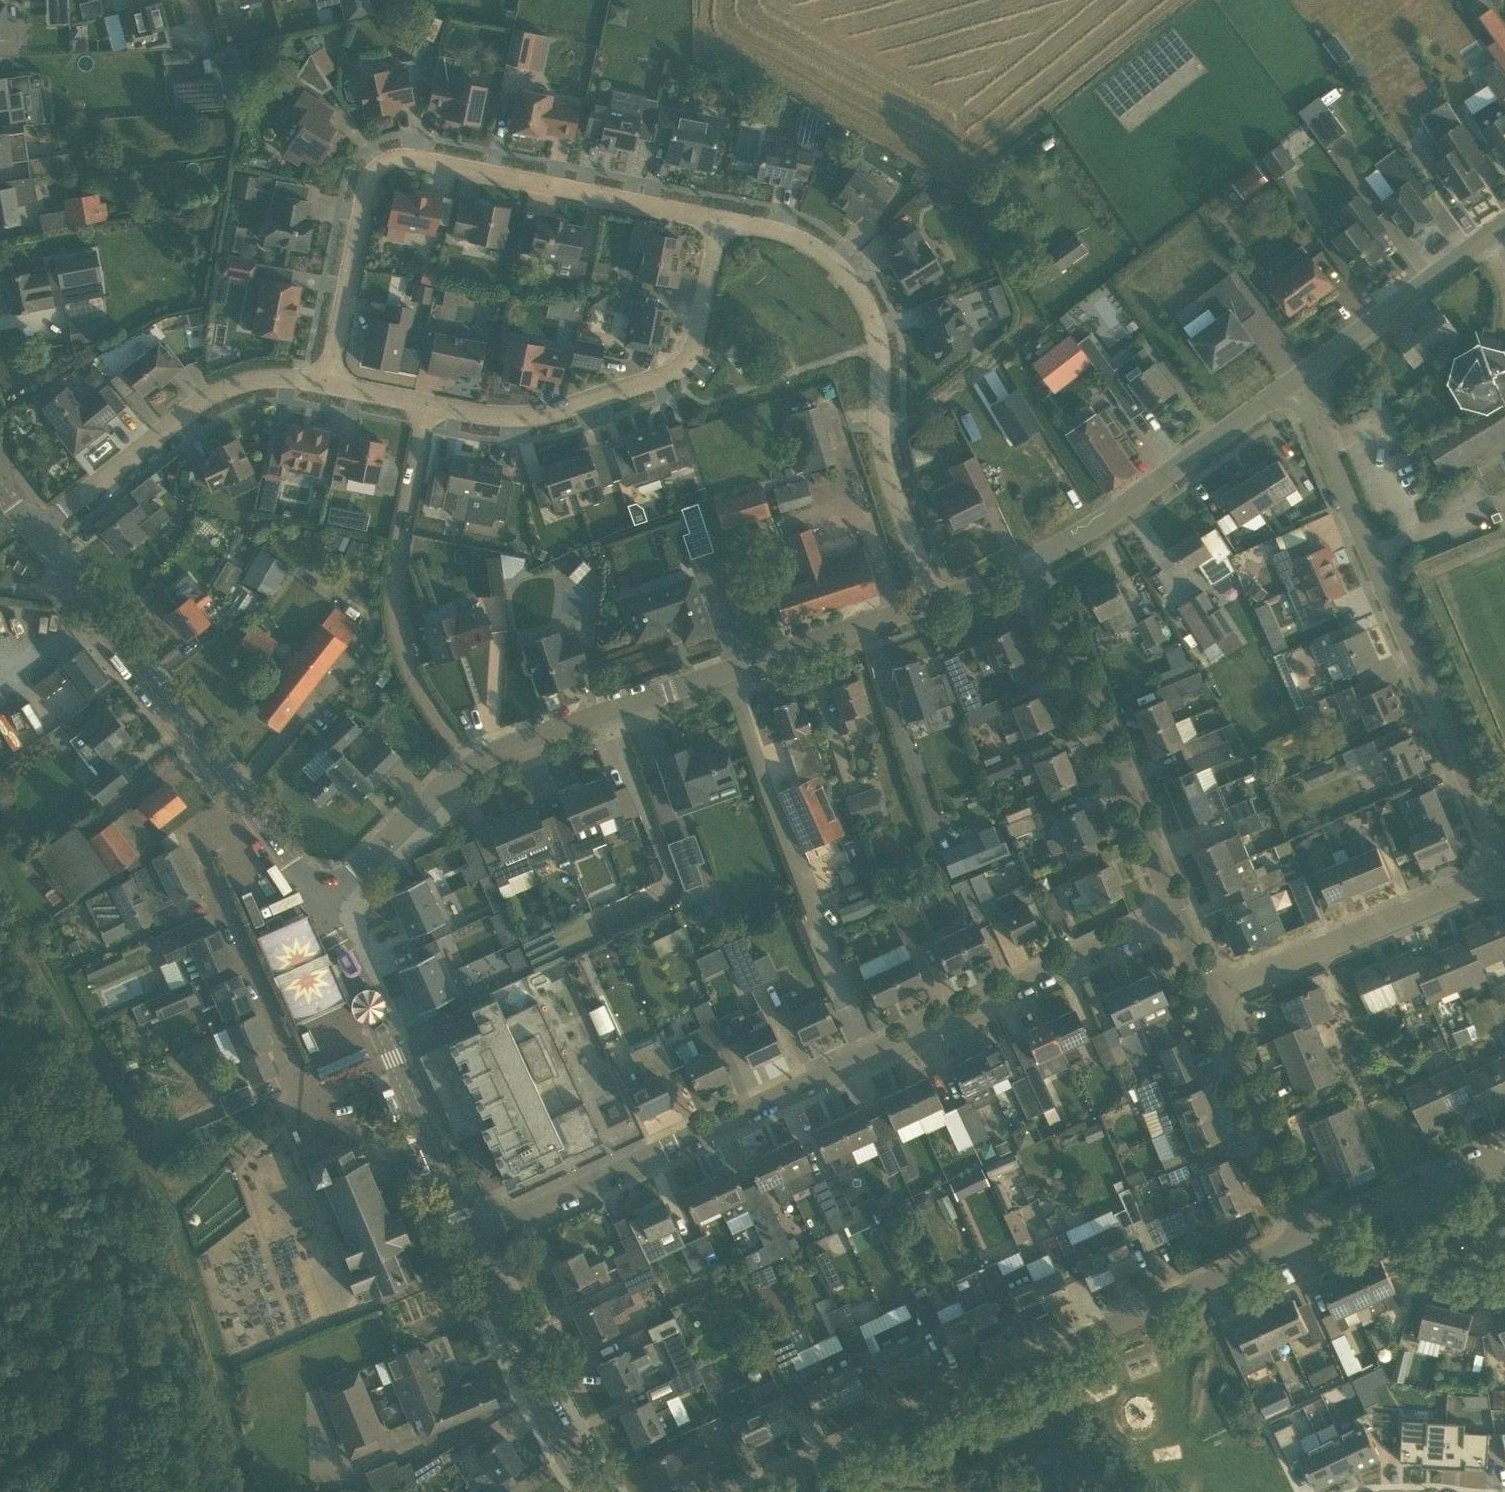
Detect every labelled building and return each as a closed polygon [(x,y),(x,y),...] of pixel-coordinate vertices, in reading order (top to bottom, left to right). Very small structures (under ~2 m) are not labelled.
[(69,8),(69,0),(54,0),(55,9),(69,8)] [(116,12),(145,4),(143,0),(113,0),(116,12)] [(219,17),(242,11),(240,6),(263,0),(214,0),(219,17)] [(345,22),(372,14),(369,0),(339,0),(345,22)] [(133,27),(122,30),(127,47),(164,45),(160,30),(167,28),(160,1),(129,9),(133,27)] [(20,55),(17,24),(6,19),(5,3),(0,4),(0,56),(20,55)] [(1472,22),(1504,67),(1504,28),(1491,9),(1472,22)] [(426,13),(420,28),(436,35),(443,21),(426,13)] [(512,28),(505,63),(527,67),(533,32),(512,28)] [(1336,33),(1324,42),(1341,65),(1353,56),(1336,33)] [(310,54),(295,77),(321,93),(331,86),(324,75),(325,74),(311,53),(310,54)] [(434,79),(428,106),(443,109),(442,116),(478,124),(485,88),(450,81),(455,57),(439,54),(434,79)] [(1474,117),(1487,136),(1499,154),(1497,155),(1498,156),(1504,166),(1504,73),(1496,59),(1480,70),(1489,83),(1500,100),(1474,117)] [(347,80),(345,83),(347,97),(351,100),(362,97),(365,116),(397,110),(396,106),(413,103),(406,68),(389,71),(389,70),(358,76),(358,78),(347,80)] [(737,76),(727,82),(735,95),(745,89),(737,76)] [(0,79),(0,123),(26,119),(22,91),(5,93),(3,78),(0,79)] [(182,83),(174,83),(176,109),(184,108),(222,105),(220,80),(182,83)] [(288,147),(283,154),(299,164),(303,158),(317,166),(326,153),(330,156),(344,134),(326,122),(334,111),(303,90),(290,110),(301,118),(297,123),(301,126),(288,147)] [(517,90),(509,130),(543,137),(544,132),(572,137),(578,107),(550,101),(551,96),(517,90)] [(602,137),(600,148),(613,151),(614,145),(632,148),(640,109),(593,99),(586,133),(602,137)] [(1448,101),(1424,116),(1438,139),(1448,154),(1433,163),(1448,186),(1451,183),(1461,198),(1466,195),(1471,197),(1479,192),(1479,187),(1484,184),(1473,166),(1484,159),(1485,159),(1484,157),(1482,155),(1462,124),(1448,101)] [(805,178),(808,166),(816,167),(833,122),(804,106),(803,107),(796,146),(764,140),(756,179),(789,186),(791,176),(805,178)] [(1328,106),(1307,122),(1325,146),(1346,130),(1328,106)] [(670,142),(666,161),(709,170),(720,119),(661,107),(655,139),(670,142)] [(223,117),(200,119),(203,144),(226,142),(223,117)] [(840,141),(847,132),(837,125),(830,133),(840,141)] [(28,159),(24,132),(6,134),(6,133),(0,134),(0,164),(10,163),(27,160),(28,159)] [(1263,157),(1277,177),(1296,164),(1282,144),(1263,157)] [(1433,192),(1399,146),(1375,164),(1396,192),(1383,201),(1408,236),(1411,233),(1414,237),(1425,229),(1422,226),(1426,223),(1424,221),(1429,217),(1430,219),(1434,217),(1422,201),(1433,192)] [(68,153),(28,159),(27,160),(29,178),(59,173),(71,172),(68,153)] [(1257,165),(1245,175),(1256,189),(1268,180),(1257,165)] [(847,169),(838,182),(844,187),(834,202),(848,211),(845,216),(854,222),(860,213),(872,221),(887,200),(886,200),(894,187),(881,179),(883,177),(871,170),(865,179),(854,172),(847,169)] [(258,178),(256,190),(271,193),(273,180),(258,178)] [(0,190),(0,226),(19,223),(15,202),(37,198),(34,184),(13,188),(0,190)] [(946,207),(953,192),(937,184),(930,199),(946,207)] [(388,225),(385,237),(403,240),(406,228),(434,234),(436,223),(441,196),(415,190),(414,195),(394,191),(389,219),(388,225)] [(1385,253),(1373,237),(1385,228),(1361,195),(1342,209),(1353,225),(1335,239),(1340,246),(1338,250),(1344,258),(1348,257),(1359,272),(1385,253)] [(271,211),(265,242),(306,250),(312,219),(307,218),(310,202),(277,196),(274,212),(271,211)] [(459,205),(453,236),(469,239),(469,240),(500,246),(508,209),(477,203),(475,208),(459,205)] [(68,210),(40,214),(40,216),(43,229),(43,230),(71,226),(103,220),(100,204),(68,210)] [(576,262),(582,228),(564,224),(565,221),(539,215),(531,253),(576,262)] [(892,245),(891,245),(888,247),(896,262),(892,265),(908,290),(941,270),(916,230),(912,232),(906,221),(885,234),(892,245)] [(647,233),(638,279),(676,286),(681,259),(677,259),(681,239),(647,233)] [(1088,251),(1075,234),(1037,265),(1050,281),(1088,251)] [(224,235),(222,249),(242,253),(244,239),(224,235)] [(101,281),(95,250),(55,258),(57,270),(29,276),(29,273),(5,277),(12,313),(65,303),(62,289),(101,281)] [(219,254),(214,280),(223,282),(225,274),(251,280),(254,261),(219,254)] [(1269,285),(1290,314),(1307,301),(1310,304),(1334,286),(1310,255),(1269,285)] [(608,281),(611,262),(595,260),(593,278),(608,281)] [(423,268),(420,283),(435,285),(437,270),(423,268)] [(1240,350),(1239,349),(1253,340),(1241,323),(1257,311),(1230,274),(1201,295),(1219,320),(1193,339),(1214,368),(1227,358),(1228,359),(1231,357),(1230,356),(1236,351),(1237,352),(1240,350)] [(244,314),(242,327),(244,330),(253,331),(273,335),(288,339),(299,287),(288,285),(263,280),(263,282),(257,313),(248,312),(244,314)] [(414,284),(411,301),(429,304),(432,287),(414,284)] [(989,290),(992,301),(1004,297),(1000,286),(989,290)] [(437,288),(434,302),(452,306),(455,292),(437,288)] [(926,322),(929,321),(934,334),(926,337),(936,365),(958,357),(956,352),(973,346),(960,310),(954,312),(947,294),(920,304),(926,322)] [(583,317),(582,299),(550,301),(551,319),(583,317)] [(633,303),(625,345),(645,349),(646,341),(664,345),(671,311),(633,303)] [(372,319),(363,364),(396,370),(418,374),(422,356),(400,352),(405,327),(409,327),(413,309),(391,305),(387,322),(372,319)] [(1437,306),(1395,338),(1415,365),(1458,332),(1437,306)] [(92,319),(68,325),(73,346),(97,341),(92,319)] [(577,332),(575,344),(571,363),(599,369),(603,349),(604,344),(597,343),(599,336),(577,332)] [(434,333),(427,372),(457,378),(458,373),(478,377),(485,343),(434,333)] [(1070,333),(1032,362),(1055,392),(1093,363),(1070,333)] [(1089,337),(1079,344),(1093,363),(1119,402),(1136,389),(1150,409),(1176,390),(1157,364),(1145,348),(1134,355),(1119,366),(1113,371),(1089,337)] [(536,376),(559,380),(565,353),(541,348),(541,347),(510,340),(503,378),(534,385),(536,376)] [(170,379),(184,367),(167,345),(163,347),(159,341),(122,370),(142,395),(167,375),(170,379)] [(1472,393),(1486,397),(1500,390),(1503,375),(1496,362),(1482,358),(1469,365),(1465,379),(1472,393)] [(65,444),(70,440),(79,451),(105,430),(102,425),(116,414),(98,392),(81,404),(66,386),(41,407),(59,429),(56,432),(65,444)] [(1019,388),(989,405),(1013,447),(1018,444),(1030,437),(1044,429),(1019,388)] [(1424,444),(1445,476),(1504,438),(1504,393),(1424,444)] [(1076,416),(1081,423),(1067,433),(1108,492),(1137,472),(1091,405),(1086,404),(1076,411),(1076,416)] [(786,415),(789,424),(782,427),(797,474),(835,462),(817,406),(786,415)] [(271,430),(262,476),(278,479),(280,467),(320,475),(329,432),(311,429),(310,433),(288,429),(289,424),(288,424),(286,433),(271,430)] [(671,475),(670,471),(694,463),(691,454),(687,443),(681,424),(667,429),(665,425),(655,428),(654,425),(644,429),(661,478),(671,475)] [(661,478),(644,429),(633,432),(635,435),(624,439),(626,443),(612,447),(618,466),(622,478),(625,486),(633,483),(634,487),(661,478)] [(333,470),(331,482),(339,484),(347,477),(376,483),(382,491),(392,494),(396,473),(396,467),(393,462),(388,458),(382,457),(384,443),(354,437),(353,442),(339,439),(333,470)] [(1030,437),(1018,444),(1021,450),(993,467),(1012,499),(1054,473),(1035,442),(1034,442),(1030,437)] [(209,451),(212,456),(198,462),(212,490),(225,484),(252,471),(237,438),(209,451)] [(588,451),(564,459),(575,492),(587,488),(592,504),(605,500),(600,487),(613,483),(605,458),(592,462),(588,451)] [(976,490),(988,484),(974,456),(949,468),(955,480),(929,492),(937,508),(942,505),(953,527),(957,525),(958,527),(960,528),(967,525),(968,522),(967,520),(986,511),(976,490)] [(437,466),(429,505),(452,510),(451,517),(465,520),(467,513),(470,496),(477,462),(452,457),(451,460),(450,468),(437,466)] [(575,492),(564,459),(540,467),(544,478),(531,483),(540,507),(552,503),(557,516),(569,512),(564,495),(575,492)] [(1257,466),(1286,510),(1292,505),(1286,495),(1297,488),(1279,460),(1268,466),(1265,461),(1257,466)] [(467,513),(465,520),(492,525),(493,518),(505,520),(507,507),(513,481),(500,479),(502,467),(477,462),(470,496),(467,513)] [(1252,476),(1242,483),(1261,511),(1272,504),(1279,514),(1286,510),(1257,466),(1249,471),(1252,476)] [(130,492),(139,503),(159,487),(151,476),(130,492)] [(779,510),(793,506),(812,501),(806,481),(773,490),(779,510)] [(1228,484),(1213,494),(1222,506),(1228,502),(1242,523),(1261,511),(1242,483),(1232,490),(1228,484)] [(715,503),(722,526),(768,513),(761,490),(715,503)] [(144,501),(151,512),(164,504),(156,493),(144,501)] [(706,528),(698,503),(682,509),(690,533),(706,528)] [(1295,505),(1287,510),(1292,519),(1300,514),(1295,505)] [(126,513),(103,532),(121,555),(144,536),(157,526),(170,516),(162,506),(149,516),(136,526),(126,513)] [(330,507),(327,523),(341,525),(344,509),(330,507)] [(1229,513),(1217,520),(1223,530),(1235,523),(1229,513)] [(1501,524),(1498,518),(1490,521),(1493,527),(1501,524)] [(821,561),(810,528),(788,535),(804,582),(773,593),(782,623),(877,592),(862,547),(821,561)] [(1199,532),(1173,548),(1188,570),(1200,562),(1215,586),(1239,570),(1230,557),(1236,553),(1218,528),(1203,538),(1199,532)] [(1300,571),(1305,583),(1336,569),(1326,546),(1314,551),(1309,539),(1274,554),(1284,578),(1300,571)] [(259,547),(245,581),(278,595),(293,560),(259,547)] [(591,568),(574,552),(559,568),(576,584),(591,568)] [(477,595),(503,592),(499,558),(473,561),(477,595)] [(29,567),(20,561),(15,569),(23,575),(29,567)] [(241,569),(227,561),(213,585),(227,593),(241,569)] [(1336,569),(1305,583),(1289,590),(1304,625),(1339,610),(1334,598),(1346,592),(1336,569)] [(637,639),(662,631),(659,621),(676,616),(684,640),(693,637),(694,640),(714,634),(704,605),(701,606),(692,578),(666,587),(669,596),(643,604),(639,593),(620,599),(628,624),(631,623),(637,639)] [(1111,635),(1137,623),(1128,606),(1115,579),(1089,592),(1102,619),(1111,635)] [(1256,582),(1248,592),(1261,602),(1269,592),(1256,582)] [(197,608),(211,598),(204,588),(189,598),(168,615),(186,639),(208,622),(197,608)] [(1223,607),(1216,611),(1203,591),(1191,599),(1218,641),(1237,630),(1223,607)] [(1271,602),(1258,608),(1263,619),(1276,613),(1271,602)] [(253,711),(277,730),(278,731),(358,628),(334,608),(299,652),(295,649),(278,672),(282,675),(253,711)] [(423,625),(436,661),(470,650),(468,644),(491,637),(481,608),(458,615),(458,614),(423,625)] [(1152,615),(1137,623),(1151,647),(1166,639),(1152,615)] [(1340,660),(1346,675),(1331,681),(1335,692),(1362,681),(1357,670),(1380,660),(1366,630),(1346,639),(1341,627),(1315,638),(1327,665),(1340,660)] [(984,675),(1006,666),(1012,682),(1031,675),(1012,629),(969,647),(975,662),(978,661),(984,675)] [(248,631),(232,651),(256,670),(272,649),(248,631)] [(571,674),(587,669),(575,634),(559,639),(557,633),(523,644),(528,660),(525,664),(528,672),(533,673),(540,693),(542,692),(546,695),(554,692),(555,688),(573,681),(571,674)] [(1272,640),(1277,651),(1290,645),(1285,634),(1272,640)] [(58,681),(61,679),(66,675),(83,696),(108,678),(85,647),(60,667),(34,687),(44,699),(62,685),(58,681)] [(942,658),(964,712),(983,704),(973,679),(969,681),(957,652),(942,658)] [(1297,709),(1305,706),(1296,685),(1299,684),(1300,679),(1298,675),(1294,672),(1291,673),(1283,653),(1275,656),(1297,709)] [(919,665),(918,660),(893,669),(903,699),(899,700),(905,719),(909,718),(910,719),(934,711),(934,709),(950,704),(940,674),(930,677),(925,663),(919,665)] [(31,672),(27,665),(0,679),(0,690),(31,672)] [(1138,710),(1148,734),(1176,723),(1171,711),(1187,705),(1183,696),(1203,688),(1206,687),(1200,672),(1161,689),(1165,699),(1138,710)] [(868,711),(857,680),(833,689),(842,718),(835,721),(839,734),(856,728),(852,716),(868,711)] [(1362,681),(1335,692),(1347,718),(1364,711),(1370,727),(1403,713),(1390,685),(1368,695),(1362,681)] [(983,704),(964,712),(970,727),(1010,711),(1004,696),(983,704)] [(1024,736),(1052,725),(1040,696),(1012,707),(1018,721),(1001,728),(1007,742),(1024,735),(1024,736)] [(21,699),(8,705),(20,730),(33,724),(21,699)] [(799,715),(794,701),(773,708),(784,739),(785,739),(800,783),(778,793),(805,851),(843,833),(817,776),(825,773),(805,713),(799,715)] [(1316,703),(1302,709),(1307,721),(1321,715),(1316,703)] [(107,708),(72,737),(69,740),(81,754),(97,774),(85,783),(101,804),(127,783),(112,764),(110,766),(104,757),(129,736),(107,708)] [(339,750),(361,729),(348,716),(318,745),(335,762),(305,790),(321,806),(336,791),(340,796),(345,791),(356,802),(402,758),(384,739),(354,768),(342,754),(343,753),(339,750)] [(1235,722),(1223,727),(1229,742),(1241,737),(1235,722)] [(1189,758),(1229,742),(1223,727),(1184,743),(1176,723),(1148,734),(1157,757),(1184,746),(1189,758)] [(1392,745),(1387,733),(1358,746),(1370,774),(1387,766),(1393,781),(1426,767),(1413,736),(1392,745)] [(1197,772),(1234,757),(1229,742),(1189,758),(1194,769),(1167,781),(1177,804),(1205,793),(1197,772)] [(690,747),(676,752),(656,759),(674,809),(707,797),(705,792),(717,788),(713,777),(732,770),(723,745),(693,756),(690,747)] [(997,748),(981,753),(985,765),(1001,760),(997,748)] [(1062,751),(1035,762),(1019,769),(1018,770),(1024,783),(1041,777),(1047,792),(1074,781),(1062,751)] [(1018,770),(1019,769),(1015,757),(983,769),(988,781),(1018,770)] [(1306,772),(1313,788),(1339,776),(1332,761),(1306,772)] [(599,778),(583,784),(598,821),(613,815),(623,840),(638,833),(632,818),(640,815),(626,785),(625,786),(626,787),(629,791),(616,797),(608,778),(600,781),(599,778)] [(150,815),(156,822),(158,825),(184,804),(167,782),(141,803),(134,809),(143,820),(150,815)] [(553,815),(565,845),(571,861),(593,852),(592,848),(606,842),(598,821),(583,784),(567,791),(568,794),(560,797),(568,816),(555,821),(554,816),(553,815)] [(853,818),(882,808),(874,786),(845,797),(853,818)] [(1215,816),(1230,809),(1229,807),(1220,786),(1205,793),(1177,804),(1186,828),(1215,816)] [(1031,814),(1051,806),(1044,790),(1002,807),(1009,823),(1031,814)] [(1455,854),(1442,824),(1448,822),(1434,790),(1409,801),(1423,831),(1412,836),(1425,867),(1455,854)] [(1252,797),(1229,807),(1230,809),(1235,822),(1258,812),(1252,797)] [(1388,798),(1376,803),(1381,815),(1393,810),(1388,798)] [(510,814),(525,851),(530,864),(554,855),(553,850),(565,845),(553,815),(552,815),(553,817),(553,816),(555,821),(543,826),(535,808),(527,811),(526,807),(510,814)] [(1085,807),(1057,819),(1045,825),(1051,838),(1046,840),(1052,856),(1067,850),(1067,851),(1098,838),(1085,807)] [(76,821),(68,811),(54,822),(62,833),(76,821)] [(1376,811),(1362,812),(1362,823),(1376,822),(1376,811)] [(1258,812),(1235,822),(1239,833),(1241,836),(1264,827),(1258,812)] [(479,845),(478,845),(491,875),(493,874),(498,887),(509,882),(506,876),(531,866),(530,864),(525,851),(510,814),(494,820),(495,824),(487,827),(495,845),(481,851),(479,846),(480,846),(479,845)] [(1009,823),(1006,825),(1011,839),(1036,828),(1031,816),(1031,814),(1009,823)] [(87,839),(112,874),(112,875),(139,856),(113,820),(87,839)] [(1000,828),(960,844),(972,871),(1011,855),(1000,828)] [(1249,857),(1243,843),(1237,845),(1234,835),(1225,839),(1196,851),(1206,875),(1249,857)] [(1309,835),(1296,844),(1306,858),(1319,848),(1309,835)] [(1361,841),(1353,844),(1373,892),(1381,889),(1379,882),(1391,878),(1378,847),(1366,852),(1361,841)] [(1373,892),(1353,844),(1345,847),(1349,859),(1337,864),(1350,894),(1361,890),(1364,896),(1373,892)] [(130,878),(110,888),(85,901),(106,943),(153,920),(150,913),(174,901),(175,902),(201,888),(198,884),(201,882),(196,870),(192,872),(180,845),(153,858),(155,861),(128,874),(130,878)] [(1246,899),(1269,889),(1287,882),(1281,868),(1268,873),(1257,877),(1255,871),(1249,857),(1206,875),(1216,898),(1241,887),(1246,899)] [(695,863),(677,870),(684,890),(703,883),(696,863),(695,863)] [(862,863),(841,867),(844,882),(865,878),(862,863)] [(1339,899),(1350,894),(1337,864),(1317,872),(1327,896),(1320,898),(1325,912),(1341,905),(1339,899)] [(1081,895),(1070,900),(1076,913),(1096,904),(1121,894),(1109,865),(1075,880),(1081,895)] [(431,875),(389,894),(399,916),(441,896),(431,875)] [(1303,875),(1293,879),(1293,880),(1290,881),(1299,905),(1307,924),(1321,918),(1314,899),(1303,875)] [(962,890),(971,910),(982,905),(972,884),(969,878),(951,887),(954,893),(962,890)] [(985,878),(972,884),(982,905),(994,900),(994,899),(985,878)] [(611,879),(589,883),(594,905),(616,900),(611,879)] [(844,889),(853,913),(855,918),(878,909),(867,880),(844,889)] [(1027,884),(994,899),(994,900),(1014,944),(1039,932),(1035,923),(1043,919),(1027,884)] [(1269,889),(1246,899),(1252,912),(1226,923),(1238,953),(1267,941),(1266,940),(1286,932),(1269,889)] [(1054,891),(1038,898),(1041,905),(1050,923),(1066,917),(1060,904),(1054,891)] [(441,896),(399,916),(409,938),(429,928),(434,939),(435,939),(456,929),(441,896)] [(912,897),(900,903),(919,944),(931,938),(912,897)] [(919,944),(900,903),(887,908),(907,950),(919,944)] [(541,907),(531,911),(540,930),(553,924),(545,906),(541,907)] [(1492,917),(1504,947),(1504,911),(1492,917)] [(1492,917),(1464,928),(1469,939),(1481,967),(1482,967),(1504,957),(1504,947),(1492,917)] [(976,921),(954,932),(969,965),(991,955),(976,921)] [(168,962),(175,959),(192,951),(203,976),(233,962),(218,929),(192,940),(185,923),(156,936),(168,962)] [(661,953),(691,943),(686,928),(656,938),(661,953)] [(522,941),(521,942),(526,954),(527,953),(535,971),(557,961),(563,959),(565,958),(552,929),(545,932),(522,942),(522,941)] [(969,965),(954,932),(932,942),(947,975),(969,965)] [(753,961),(742,936),(723,945),(745,993),(764,984),(753,961)] [(418,960),(398,969),(408,991),(450,971),(435,939),(434,939),(413,948),(418,960)] [(1469,939),(1442,950),(1458,989),(1486,978),(1482,967),(1481,967),(1469,939)] [(708,976),(732,965),(724,946),(699,957),(708,976)] [(1410,950),(1383,962),(1399,1001),(1426,990),(1427,989),(1415,961),(1410,950)] [(1458,989),(1442,950),(1415,961),(1427,989),(1426,990),(1430,1001),(1458,989)] [(89,979),(118,966),(112,955),(84,967),(89,979)] [(753,961),(764,984),(779,977),(768,955),(754,961),(753,961)] [(842,962),(852,983),(860,1001),(872,995),(878,1008),(901,997),(888,968),(863,979),(853,957),(842,962)] [(912,957),(888,968),(901,997),(924,986),(919,973),(912,957)] [(1399,1001),(1383,962),(1355,973),(1371,1012),(1399,1001)] [(450,971),(408,991),(418,1013),(438,1003),(443,1014),(465,1004),(450,971)] [(1152,973),(1128,984),(1141,1014),(1146,1025),(1169,1014),(1164,1003),(1166,1003),(1152,973)] [(195,995),(196,996),(202,1009),(217,1002),(224,1017),(252,1005),(239,974),(210,987),(211,988),(195,995)] [(1141,1014),(1128,984),(1103,996),(1117,1025),(1141,1014)] [(1504,1002),(1504,984),(1494,989),(1501,1004),(1504,1002)] [(187,1000),(180,985),(132,1007),(138,1022),(187,1000)] [(1283,1003),(1294,1031),(1315,1022),(1315,1023),(1333,1016),(1322,987),(1283,1003)] [(803,1042),(834,1028),(821,999),(803,1007),(795,989),(782,995),(790,1013),(803,1042)] [(458,1139),(474,1131),(481,1128),(506,1184),(561,1159),(561,1158),(572,1153),(572,1154),(601,1140),(537,1002),(504,1017),(495,997),(470,1008),(479,1028),(419,1056),(458,1139)] [(606,1002),(589,1011),(601,1035),(618,1027),(606,1002)] [(690,1039),(677,1045),(685,1063),(697,1091),(727,1077),(715,1051),(729,1045),(717,1019),(714,1014),(710,1004),(695,1010),(699,1021),(702,1026),(689,1032),(691,1037),(692,1038),(690,1039)] [(1073,1009),(1048,1021),(1062,1050),(1069,1064),(1081,1058),(1075,1044),(1087,1039),(1073,1009)] [(256,1014),(227,1027),(252,1083),(275,1073),(265,1050),(271,1047),(256,1014)] [(751,1066),(782,1052),(768,1023),(750,1031),(742,1014),(729,1019),(738,1037),(737,1037),(751,1066)] [(1392,1015),(1377,1021),(1383,1037),(1398,1031),(1392,1015)] [(1048,1021),(1024,1032),(1026,1036),(1038,1062),(1041,1068),(1044,1075),(1069,1064),(1062,1050),(1048,1021)] [(1275,1038),(1287,1066),(1326,1050),(1315,1023),(1315,1022),(1294,1031),(1275,1038)] [(1102,1032),(1091,1037),(1097,1052),(1106,1070),(1117,1065),(1108,1047),(1109,1046),(1102,1032)] [(1440,1034),(1428,1039),(1433,1051),(1445,1046),(1440,1034)] [(1026,1036),(1011,1043),(1026,1075),(1043,1112),(1054,1107),(1038,1070),(1041,1068),(1038,1062),(1026,1036)] [(629,1052),(636,1068),(643,1082),(628,1089),(641,1117),(671,1103),(659,1076),(671,1070),(657,1040),(629,1052)] [(1109,1046),(1108,1047),(1117,1065),(1128,1060),(1119,1041),(1109,1046)] [(1165,1049),(1159,1052),(1168,1073),(1173,1083),(1196,1073),(1183,1042),(1165,1049)] [(998,1044),(975,1055),(988,1084),(1012,1072),(1004,1056),(1004,1057),(998,1044)] [(1146,1062),(1159,1057),(1154,1044),(1141,1049),(1146,1062)] [(1326,1050),(1287,1066),(1299,1094),(1338,1078),(1326,1050)] [(966,1103),(956,1108),(973,1144),(989,1136),(976,1109),(996,1100),(988,1084),(975,1055),(951,1066),(956,1079),(966,1103)] [(1491,1063),(1504,1093),(1504,1056),(1491,1063)] [(1433,1076),(1451,1115),(1478,1102),(1465,1075),(1466,1074),(1461,1063),(1433,1076)] [(1491,1063),(1466,1074),(1465,1075),(1478,1102),(1483,1113),(1504,1103),(1504,1093),(1491,1063)] [(1147,1082),(1134,1088),(1138,1099),(1145,1113),(1154,1109),(1158,1108),(1168,1103),(1161,1088),(1173,1083),(1168,1073),(1152,1080),(1147,1082)] [(1026,1075),(1010,1083),(1021,1108),(1026,1119),(1043,1112),(1026,1075)] [(1433,1076),(1414,1085),(1406,1089),(1424,1127),(1451,1115),(1433,1076)] [(927,1077),(904,1088),(917,1116),(941,1105),(934,1089),(933,1089),(927,1077)] [(225,1110),(227,1114),(256,1101),(248,1084),(219,1098),(221,1103),(214,1106),(217,1113),(225,1110)] [(886,1111),(885,1112),(893,1127),(917,1116),(904,1088),(881,1099),(886,1111)] [(1126,1088),(1112,1093),(1117,1106),(1131,1100),(1126,1088)] [(1158,1108),(1154,1109),(1157,1116),(1163,1132),(1164,1133),(1165,1133),(1168,1131),(1212,1113),(1202,1088),(1195,1091),(1171,1101),(1171,1102),(1168,1103),(1158,1108)] [(837,1119),(850,1149),(874,1137),(861,1108),(837,1119)] [(947,1112),(941,1114),(958,1151),(973,1144),(956,1108),(947,1112)] [(1311,1124),(1322,1152),(1362,1136),(1350,1108),(1311,1124)] [(1174,1155),(1161,1161),(1166,1174),(1189,1164),(1184,1152),(1191,1149),(1191,1150),(1206,1143),(1222,1137),(1212,1113),(1168,1131),(1165,1133),(1166,1136),(1174,1155)] [(825,1160),(837,1155),(845,1171),(858,1165),(850,1149),(837,1119),(812,1131),(825,1160)] [(1098,1123),(1082,1129),(1087,1142),(1103,1136),(1098,1123)] [(899,1134),(885,1141),(893,1159),(898,1170),(904,1182),(918,1175),(899,1134)] [(1362,1136),(1322,1152),(1334,1180),(1349,1174),(1353,1184),(1378,1175),(1362,1136)] [(796,1138),(771,1150),(793,1198),(794,1197),(792,1194),(813,1184),(816,1183),(816,1182),(796,1138)] [(1005,1140),(994,1145),(999,1155),(1010,1150),(1005,1140)] [(885,1141),(875,1146),(883,1164),(888,1174),(898,1170),(893,1159),(885,1141)] [(360,1144),(307,1167),(314,1182),(319,1180),(319,1182),(322,1181),(346,1235),(338,1239),(349,1266),(344,1268),(355,1294),(360,1292),(364,1300),(416,1279),(403,1246),(405,1245),(404,1243),(410,1240),(398,1213),(390,1216),(360,1144)] [(761,1190),(772,1185),(781,1203),(793,1198),(771,1150),(747,1161),(761,1190)] [(1014,1154),(984,1166),(989,1178),(1019,1165),(1014,1154)] [(1215,1165),(1198,1172),(1208,1196),(1241,1182),(1240,1182),(1231,1160),(1232,1159),(1231,1158),(1215,1165)] [(1189,1164),(1166,1174),(1170,1184),(1176,1181),(1184,1178),(1193,1175),(1193,1174),(1189,1164)] [(1139,1166),(1125,1172),(1130,1185),(1145,1179),(1139,1166)] [(981,1167),(964,1176),(972,1193),(989,1184),(981,1167)] [(706,1180),(720,1210),(725,1221),(749,1210),(731,1169),(706,1180)] [(834,1173),(823,1179),(832,1197),(841,1216),(845,1226),(857,1221),(834,1173)] [(816,1183),(813,1184),(821,1202),(830,1221),(841,1216),(832,1197),(823,1179),(816,1182),(816,1183)] [(720,1210),(706,1180),(681,1191),(695,1221),(720,1210)] [(1241,1182),(1208,1196),(1218,1220),(1220,1219),(1251,1206),(1251,1205),(1250,1206),(1240,1183),(1241,1183),(1241,1182)] [(1125,1190),(1118,1193),(1126,1209),(1137,1235),(1144,1251),(1154,1246),(1145,1223),(1137,1206),(1129,1188),(1125,1190)] [(655,1237),(674,1228),(675,1228),(663,1200),(636,1212),(638,1218),(630,1222),(629,1220),(628,1220),(628,1221),(633,1234),(639,1245),(647,1263),(663,1256),(655,1237)] [(1142,1204),(1137,1206),(1145,1223),(1151,1220),(1145,1203),(1144,1203),(1142,1204)] [(770,1204),(758,1209),(781,1258),(793,1252),(787,1240),(779,1222),(770,1204)] [(1151,1220),(1145,1223),(1154,1246),(1167,1240),(1189,1231),(1182,1213),(1179,1208),(1151,1220)] [(758,1209),(749,1214),(757,1232),(771,1262),(781,1258),(758,1209)] [(1046,1218),(1053,1236),(1054,1236),(1065,1259),(1076,1254),(1078,1260),(1085,1275),(1091,1290),(1093,1289),(1092,1288),(1114,1278),(1115,1279),(1116,1278),(1115,1278),(1115,1277),(1095,1234),(1071,1244),(1056,1214),(1046,1218)] [(621,1239),(633,1234),(628,1221),(628,1220),(626,1217),(614,1223),(621,1239)] [(1139,1268),(1126,1240),(1119,1223),(1095,1234),(1115,1277),(1137,1267),(1138,1268),(1139,1268)] [(704,1235),(694,1240),(703,1258),(712,1254),(704,1235)] [(1053,1236),(1042,1241),(1048,1253),(1053,1264),(1054,1263),(1065,1259),(1054,1236),(1053,1236)] [(683,1245),(679,1247),(679,1248),(692,1274),(707,1267),(703,1258),(694,1240),(683,1245)] [(1397,1241),(1387,1245),(1391,1253),(1400,1248),(1397,1241)] [(650,1268),(647,1263),(639,1245),(638,1245),(639,1246),(612,1259),(622,1281),(650,1268)] [(764,1246),(742,1257),(749,1273),(771,1262),(764,1246)] [(600,1262),(588,1267),(581,1251),(552,1265),(565,1293),(580,1286),(579,1285),(605,1273),(600,1262)] [(1381,1259),(1362,1268),(1382,1312),(1390,1308),(1402,1302),(1396,1289),(1381,1259)] [(996,1261),(985,1266),(996,1289),(1006,1285),(1009,1291),(1018,1311),(1022,1321),(1024,1321),(1023,1320),(1045,1310),(1046,1311),(1047,1310),(1047,1309),(1031,1278),(1025,1264),(1003,1275),(996,1261)] [(771,1265),(755,1271),(760,1283),(761,1287),(777,1280),(771,1265)] [(978,1281),(954,1292),(964,1312),(978,1342),(978,1341),(1000,1331),(1001,1331),(997,1321),(988,1300),(985,1295),(996,1289),(985,1266),(974,1271),(978,1281)] [(1057,1269),(1055,1266),(1031,1278),(1047,1309),(1069,1299),(1069,1300),(1070,1299),(1064,1285),(1057,1269)] [(650,1268),(622,1281),(628,1292),(629,1295),(630,1295),(657,1283),(650,1268)] [(1362,1268),(1342,1277),(1356,1308),(1368,1302),(1374,1315),(1382,1312),(1362,1268)] [(1342,1277),(1322,1286),(1334,1314),(1342,1330),(1350,1326),(1344,1313),(1356,1308),(1342,1277)] [(938,1316),(927,1293),(916,1298),(927,1321),(938,1316)] [(603,1302),(575,1315),(589,1344),(617,1331),(610,1317),(624,1310),(623,1308),(618,1296),(603,1303),(603,1302)] [(916,1298),(905,1303),(912,1317),(916,1326),(927,1321),(916,1298)] [(1326,1338),(1318,1319),(1306,1325),(1294,1299),(1275,1308),(1289,1339),(1301,1333),(1307,1347),(1326,1338)] [(848,1303),(836,1308),(853,1342),(858,1353),(869,1348),(871,1354),(879,1371),(885,1384),(886,1384),(886,1383),(908,1373),(909,1374),(910,1373),(895,1343),(888,1328),(888,1327),(865,1337),(859,1324),(848,1303)] [(1422,1322),(1414,1320),(1411,1334),(1442,1342),(1450,1309),(1427,1303),(1422,1322)] [(836,1308),(826,1314),(842,1349),(819,1360),(841,1404),(863,1394),(863,1395),(864,1394),(858,1381),(850,1364),(848,1358),(858,1353),(853,1342),(836,1308)] [(1289,1339),(1275,1308),(1254,1317),(1275,1361),(1283,1357),(1277,1344),(1289,1339)] [(1504,1358),(1504,1308),(1493,1313),(1499,1328),(1487,1333),(1498,1361),(1504,1358)] [(1473,1314),(1450,1309),(1442,1342),(1473,1351),(1477,1336),(1468,1334),(1473,1314)] [(964,1312),(940,1323),(954,1353),(955,1352),(955,1351),(977,1341),(977,1342),(978,1342),(964,1312)] [(674,1317),(647,1330),(653,1344),(681,1332),(674,1317)] [(912,1317),(888,1328),(895,1343),(910,1373),(909,1372),(931,1362),(932,1363),(933,1363),(919,1332),(916,1326),(912,1317)] [(1275,1361),(1254,1317),(1235,1326),(1242,1343),(1232,1347),(1224,1331),(1244,1375),(1275,1361)] [(1344,1335),(1333,1340),(1343,1363),(1348,1375),(1363,1368),(1358,1357),(1355,1358),(1344,1335)] [(792,1339),(772,1348),(789,1385),(800,1380),(803,1386),(811,1404),(817,1416),(818,1416),(817,1415),(839,1404),(840,1405),(841,1405),(841,1404),(819,1360),(813,1346),(798,1353),(792,1339)] [(626,1352),(599,1364),(612,1393),(640,1380),(633,1366),(647,1360),(641,1346),(627,1353),(626,1352)] [(384,1360),(393,1380),(435,1363),(428,1348),(418,1353),(416,1347),(384,1360)] [(751,1390),(750,1390),(771,1437),(772,1436),(794,1425),(795,1426),(796,1426),(781,1395),(779,1390),(789,1385),(772,1348),(756,1356),(762,1369),(768,1366),(774,1379),(751,1390)] [(1399,1349),(1392,1379),(1404,1382),(1411,1352),(1399,1349)] [(692,1356),(673,1364),(678,1375),(697,1366),(692,1356)] [(1341,1373),(1336,1361),(1324,1366),(1330,1378),(1341,1373)] [(393,1380),(401,1400),(443,1383),(437,1368),(431,1371),(429,1366),(435,1364),(435,1363),(393,1380)] [(678,1375),(670,1379),(675,1390),(677,1394),(679,1393),(703,1382),(704,1382),(697,1366),(678,1375)] [(388,1443),(365,1386),(362,1378),(359,1370),(319,1387),(342,1441),(351,1437),(358,1455),(388,1443)] [(464,1391),(449,1397),(447,1398),(450,1403),(413,1419),(413,1420),(419,1417),(426,1433),(498,1404),(486,1374),(460,1384),(464,1391)] [(368,1375),(362,1378),(365,1386),(371,1383),(368,1375)] [(704,1382),(703,1382),(708,1391),(719,1416),(731,1411),(734,1417),(743,1436),(748,1448),(749,1447),(749,1446),(771,1436),(771,1437),(750,1390),(751,1390),(747,1383),(746,1383),(724,1393),(716,1376),(704,1382)] [(437,1386),(443,1384),(443,1383),(401,1400),(409,1421),(413,1420),(413,1419),(450,1403),(447,1398),(449,1397),(445,1388),(439,1391),(437,1386)] [(1495,1406),(1504,1406),(1504,1390),(1497,1390),(1495,1390),(1495,1406)] [(670,1407),(664,1396),(650,1403),(649,1401),(622,1414),(636,1444),(663,1432),(678,1425),(670,1407)] [(1357,1426),(1341,1434),(1358,1469),(1381,1458),(1368,1432),(1375,1429),(1367,1412),(1353,1419),(1357,1426)] [(1403,1420),(1401,1461),(1422,1463),(1432,1463),(1432,1467),(1444,1468),(1446,1423),(1428,1422),(1403,1420)] [(1292,1423),(1275,1431),(1279,1439),(1292,1468),(1303,1463),(1316,1490),(1338,1479),(1322,1443),(1306,1451),(1296,1430),(1292,1423)] [(1446,1423),(1444,1468),(1456,1469),(1456,1465),(1467,1465),(1487,1467),(1489,1434),(1465,1432),(1466,1423),(1446,1423)] [(1341,1434),(1322,1443),(1338,1479),(1358,1469),(1341,1434)] [(458,1453),(473,1477),(482,1490),(484,1488),(487,1491),(502,1491),(506,1489),(498,1479),(522,1463),(504,1437),(491,1446),(484,1436),(458,1453)] [(645,1464),(658,1491),(659,1491),(713,1467),(701,1440),(689,1446),(688,1445),(645,1464)] [(413,1470),(414,1477),(414,1482),(421,1481),(444,1465),(438,1456),(414,1472),(413,1470)] [(414,1477),(413,1470),(410,1462),(398,1467),(395,1460),(365,1472),(371,1487),(414,1482),(414,1477)]
